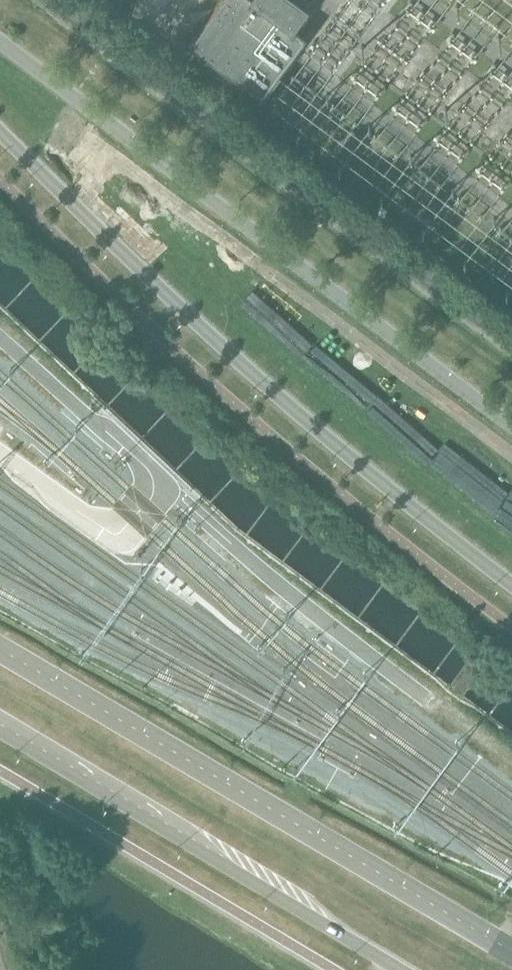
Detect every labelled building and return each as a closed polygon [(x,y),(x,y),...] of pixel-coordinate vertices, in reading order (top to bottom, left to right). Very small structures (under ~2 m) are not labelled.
[(293,27),(308,7),(307,5),(306,6),(298,0),(222,0),(189,45),(190,46),(191,44),(260,95),(259,97),(260,98),(306,36),(293,27)] [(285,115),(302,92),(284,79),(267,102),(285,115)] [(354,166),(371,143),(353,130),(336,153),(354,166)] [(437,228),(454,205),(436,192),(419,215),(437,228)] [(496,272),(511,283),(511,250),(496,272)]
